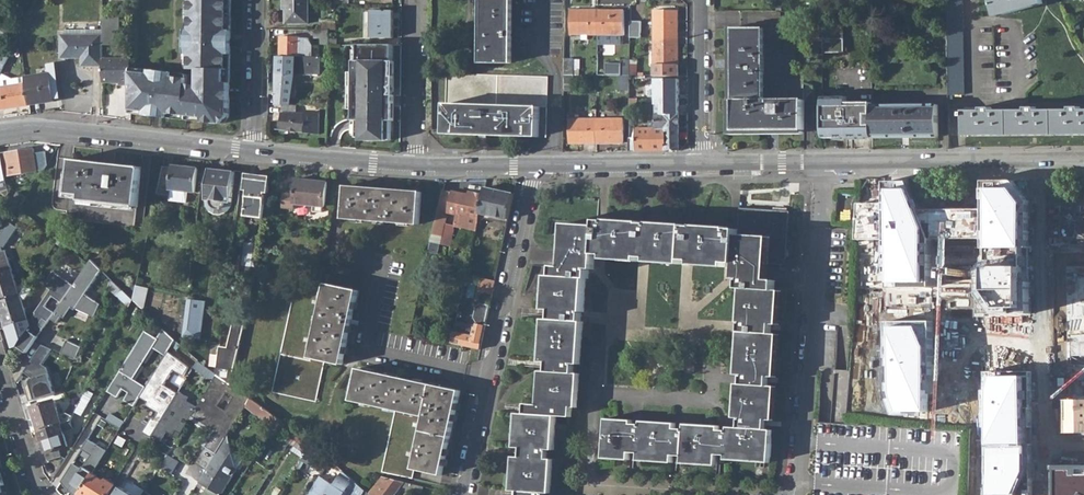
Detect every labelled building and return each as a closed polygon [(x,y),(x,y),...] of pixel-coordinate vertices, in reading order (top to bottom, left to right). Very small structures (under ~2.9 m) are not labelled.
[(130,112),(138,113),(223,123),(231,117),(232,0),(185,0),(184,67),(188,69),(199,69),(199,85),(187,84),(187,74),(131,67),(131,84),(130,112)] [(287,22),(309,22),(309,0),(284,0),(284,7),(287,7),(287,22)] [(336,29),(335,4),(335,0),(330,0),(330,20),(321,20),(321,29),(329,29),(336,29)] [(482,62),(513,63),(514,0),(482,0),(482,62)] [(950,96),(965,95),(963,0),(948,0),(950,96)] [(995,17),(1044,3),(1043,0),(991,0),(995,17)] [(372,38),(394,38),(394,11),(372,10),(372,38)] [(570,35),(597,36),(597,10),(570,10),(570,35)] [(597,10),(597,36),(622,35),(625,35),(625,11),(597,10)] [(654,37),(679,38),(679,10),(654,10),(654,37)] [(119,17),(102,17),(102,31),(102,36),(102,45),(120,44),(119,17)] [(845,22),(825,21),(824,51),(845,51),(845,22)] [(0,25),(0,34),(9,39),(13,31),(0,25)] [(734,27),(735,129),(805,129),(804,69),(797,69),(797,55),(782,55),(782,27),(734,27)] [(321,37),(321,56),(328,56),(329,29),(321,29),(315,29),(315,36),(321,37)] [(280,55),(299,56),(300,36),(280,35),(280,55)] [(597,45),(620,45),(622,39),(622,35),(597,36),(597,45)] [(83,67),(102,67),(102,58),(102,45),(102,36),(64,37),(61,37),(61,59),(82,59),(83,67)] [(654,37),(654,65),(679,65),(679,38),(654,37)] [(354,70),(354,109),(354,120),(356,120),(356,135),(356,137),(361,137),(361,140),(388,141),(388,139),(392,140),(392,121),(395,121),(395,96),(391,95),(393,94),(393,91),(391,88),(392,88),(396,86),(396,62),(393,62),(393,45),(357,45),(357,57),(355,57),(354,70)] [(2,70),(9,57),(0,53),(0,69),(2,70)] [(320,74),(321,56),(299,56),(280,55),(280,95),(296,96),(296,74),(320,74)] [(119,84),(131,84),(131,67),(131,58),(102,58),(102,67),(102,82),(119,82),(119,84)] [(621,75),(630,75),(630,60),(621,60),(621,75)] [(564,74),(573,74),(573,64),(564,64),(564,74)] [(30,105),(26,76),(14,78),(2,72),(0,75),(0,109),(30,105)] [(26,76),(30,105),(56,101),(51,72),(26,76)] [(564,90),(573,91),(573,74),(564,74),(564,90)] [(621,75),(621,90),(630,90),(630,83),(630,75),(621,75)] [(630,83),(645,84),(644,75),(630,75),(630,83)] [(447,78),(446,138),(541,138),(541,108),(549,108),(549,78),(447,78)] [(680,150),(680,91),(668,91),(662,91),(655,91),(655,126),(636,127),(636,136),(630,136),(630,150),(680,150)] [(824,97),(824,137),(874,136),(874,104),(874,102),(849,102),(849,97),(824,97)] [(296,104),(281,103),(281,112),(296,112),(296,104)] [(874,104),(874,136),(940,136),(939,104),(874,104)] [(966,135),(1083,134),(1083,110),(1081,110),(1081,107),(1072,107),(1072,110),(1037,110),(1037,108),(1028,108),(1028,110),(993,111),(993,108),(983,108),(983,111),(965,111),(966,113),(963,114),(963,116),(966,116),(966,135)] [(296,112),(281,112),(281,119),(279,119),(279,130),(319,134),(319,113),(296,112)] [(570,118),(570,143),(597,142),(597,118),(570,118)] [(597,118),(597,142),(624,142),(624,118),(597,118)] [(1,154),(5,176),(37,171),(34,148),(1,154)] [(37,152),(41,169),(50,167),(46,150),(37,152)] [(67,216),(135,224),(143,165),(74,156),(67,216)] [(183,191),(196,193),(198,168),(174,166),(174,168),(164,167),(158,196),(170,197),(171,190),(183,191)] [(218,202),(220,202),(223,201),(226,199),(227,196),(233,197),(236,172),(210,170),(207,194),(212,195),(214,199),(216,201),(218,202)] [(246,217),(265,219),(270,177),(256,175),(253,191),(249,191),(246,217)] [(315,211),(323,212),(324,206),(326,206),(328,182),(298,178),(296,194),(284,192),(283,208),(295,209),(296,203),(314,205),(315,211)] [(345,219),(420,225),(423,192),(348,187),(345,219)] [(484,196),(479,218),(482,218),(483,217),(491,219),(492,215),(510,219),(515,193),(486,187),(484,196)] [(171,190),(170,197),(170,201),(182,202),(183,191),(171,190)] [(448,213),(458,215),(456,222),(477,227),(479,218),(484,196),(470,192),(469,196),(444,190),(432,241),(440,243),(443,231),(445,232),(448,213)] [(13,200),(20,205),(26,197),(18,191),(13,200)] [(212,195),(207,194),(207,199),(210,204),(218,208),(227,206),(231,203),(233,197),(227,196),(226,199),(223,201),(220,202),(218,202),(216,201),(214,199),(212,195)] [(786,265),(790,211),(738,208),(738,229),(728,229),(728,227),(694,225),(694,226),(684,226),(684,224),(650,222),(650,223),(642,223),(641,221),(607,219),(606,221),(598,220),(597,225),(565,223),(563,251),(566,251),(566,264),(566,267),(555,266),(555,275),(547,275),(545,309),(552,310),(552,318),(545,318),(542,362),(549,362),(549,371),(542,371),(539,405),(528,404),(527,414),(517,414),(515,447),(522,448),(521,457),(513,457),(512,491),(519,492),(519,494),(547,494),(548,493),(552,493),(554,459),(550,458),(550,451),(554,451),(557,416),(574,417),(574,408),(579,408),(581,374),(575,373),(576,364),(582,364),(585,321),(583,320),(583,311),(585,312),(588,278),(590,278),(591,273),(591,269),(595,269),(596,253),(605,254),(605,259),(638,261),(640,257),(648,258),(647,262),(681,264),(682,260),(691,260),(691,265),(725,268),(726,263),(736,263),(735,275),(735,278),(741,279),(740,288),(743,288),(741,322),(743,323),(742,332),(740,333),(738,375),(743,375),(743,383),(737,384),(735,417),(740,419),(740,427),(729,427),(729,431),(721,430),(720,426),(687,423),(686,429),(678,428),(678,422),(643,420),(643,424),(634,424),(635,419),(608,418),(605,458),(632,460),(631,452),(640,453),(640,461),(674,463),(674,456),(684,456),(683,464),(718,466),(719,456),(727,456),(727,461),(770,464),(770,460),(773,430),(766,430),(767,420),(774,420),(776,386),(769,385),(770,377),(777,377),(780,335),(773,334),(773,324),(781,325),(783,290),(776,290),(776,281),(763,280),(764,271),(764,264),(786,265)] [(23,293),(29,284),(27,283),(18,285),(7,250),(5,250),(3,244),(6,246),(19,225),(10,220),(0,236),(0,300),(23,293)] [(857,286),(855,408),(935,409),(935,368),(941,365),(937,356),(939,251),(922,258),(922,274),(927,272),(930,279),(916,279),(916,285),(900,284),(914,278),(898,278),(889,282),(889,288),(882,271),(882,262),(894,262),(898,271),(898,258),(878,257),(872,243),(871,286),(857,286)] [(961,253),(959,323),(962,330),(974,331),(973,341),(964,345),(988,346),(989,322),(993,334),(998,334),(997,344),(998,345),(1077,348),(1068,326),(1079,322),(1082,322),(1079,402),(1044,401),(1045,369),(1010,368),(1008,435),(1078,437),(1078,422),(1083,423),(1083,257),(961,253)] [(103,307),(89,296),(106,273),(94,261),(52,318),(58,323),(63,316),(66,318),(73,309),(76,311),(77,309),(79,310),(97,319),(103,307)] [(310,356),(327,283),(298,277),(270,391),(315,401),(325,360),(310,356)] [(480,292),(493,295),(497,280),(484,277),(480,292)] [(112,289),(132,309),(136,301),(115,281),(112,289)] [(325,360),(341,364),(359,291),(327,283),(310,356),(325,360)] [(6,326),(29,319),(26,309),(28,308),(25,300),(34,288),(29,284),(23,293),(0,300),(0,304),(6,326)] [(206,301),(189,299),(188,311),(201,312),(205,309),(206,301)] [(452,343),(481,350),(484,337),(491,304),(482,303),(478,306),(475,317),(478,323),(476,327),(457,323),(452,343)] [(188,311),(185,337),(201,339),(205,309),(201,312),(188,311)] [(217,375),(230,384),(247,311),(236,309),(228,343),(221,341),(216,374),(217,375)] [(176,346),(179,341),(167,330),(160,339),(148,332),(109,392),(119,398),(124,390),(131,394),(126,401),(136,408),(143,398),(149,388),(136,380),(157,348),(169,356),(172,352),(176,346)] [(2,338),(13,372),(19,363),(18,358),(15,359),(8,337),(2,338)] [(62,353),(77,361),(84,348),(69,340),(62,353)] [(179,351),(196,366),(200,360),(184,346),(179,341),(176,346),(180,349),(179,351)] [(33,378),(26,387),(31,401),(57,393),(49,368),(44,364),(54,350),(44,345),(25,372),(33,378)] [(191,367),(172,352),(169,356),(149,388),(143,398),(155,405),(153,408),(160,412),(156,419),(153,418),(144,432),(153,437),(154,435),(180,393),(166,385),(175,370),(186,376),(191,367)] [(196,367),(214,380),(217,375),(216,374),(200,360),(196,366),(196,367)] [(88,369),(93,372),(98,365),(92,362),(88,369)] [(415,469),(443,475),(462,390),(359,368),(353,401),(397,410),(426,417),(415,469)] [(228,435),(247,405),(252,398),(230,384),(217,375),(214,380),(198,407),(192,416),(217,431),(197,463),(207,470),(200,482),(209,488),(204,494),(219,494),(220,494),(223,494),(245,458),(235,452),(233,455),(231,443),(226,440),(228,435)] [(180,393),(154,435),(162,441),(168,432),(175,436),(178,431),(181,433),(192,416),(198,407),(187,400),(189,396),(181,391),(180,393)] [(76,413),(83,416),(93,400),(85,395),(76,413)] [(247,405),(270,424),(268,427),(272,431),(280,419),(252,398),(247,405)] [(39,430),(66,422),(65,413),(60,414),(56,400),(33,407),(39,430)] [(426,417),(397,410),(385,472),(412,478),(415,469),(426,417)] [(39,430),(49,460),(62,456),(61,448),(69,446),(65,433),(73,431),(69,421),(66,422),(39,430)] [(294,439),(309,450),(312,444),(298,433),(294,439)] [(128,440),(122,436),(118,443),(124,446),(128,440)] [(94,473),(107,452),(89,440),(82,450),(92,455),(83,469),(73,463),(62,481),(67,486),(70,489),(78,494),(80,494),(94,473)] [(331,459),(312,444),(309,450),(318,457),(328,464),(331,459)] [(161,467),(172,474),(179,462),(168,455),(161,467)] [(313,466),(323,472),(328,464),(318,457),(313,466)] [(367,491),(344,470),(335,485),(321,476),(309,494),(364,494),(367,491)] [(117,484),(108,478),(107,481),(94,473),(80,494),(110,494),(117,484)] [(371,494),(395,494),(400,487),(414,490),(414,493),(421,494),(422,494),(424,486),(382,476),(369,493),(371,494)] [(116,494),(135,494),(121,487),(116,494)]
